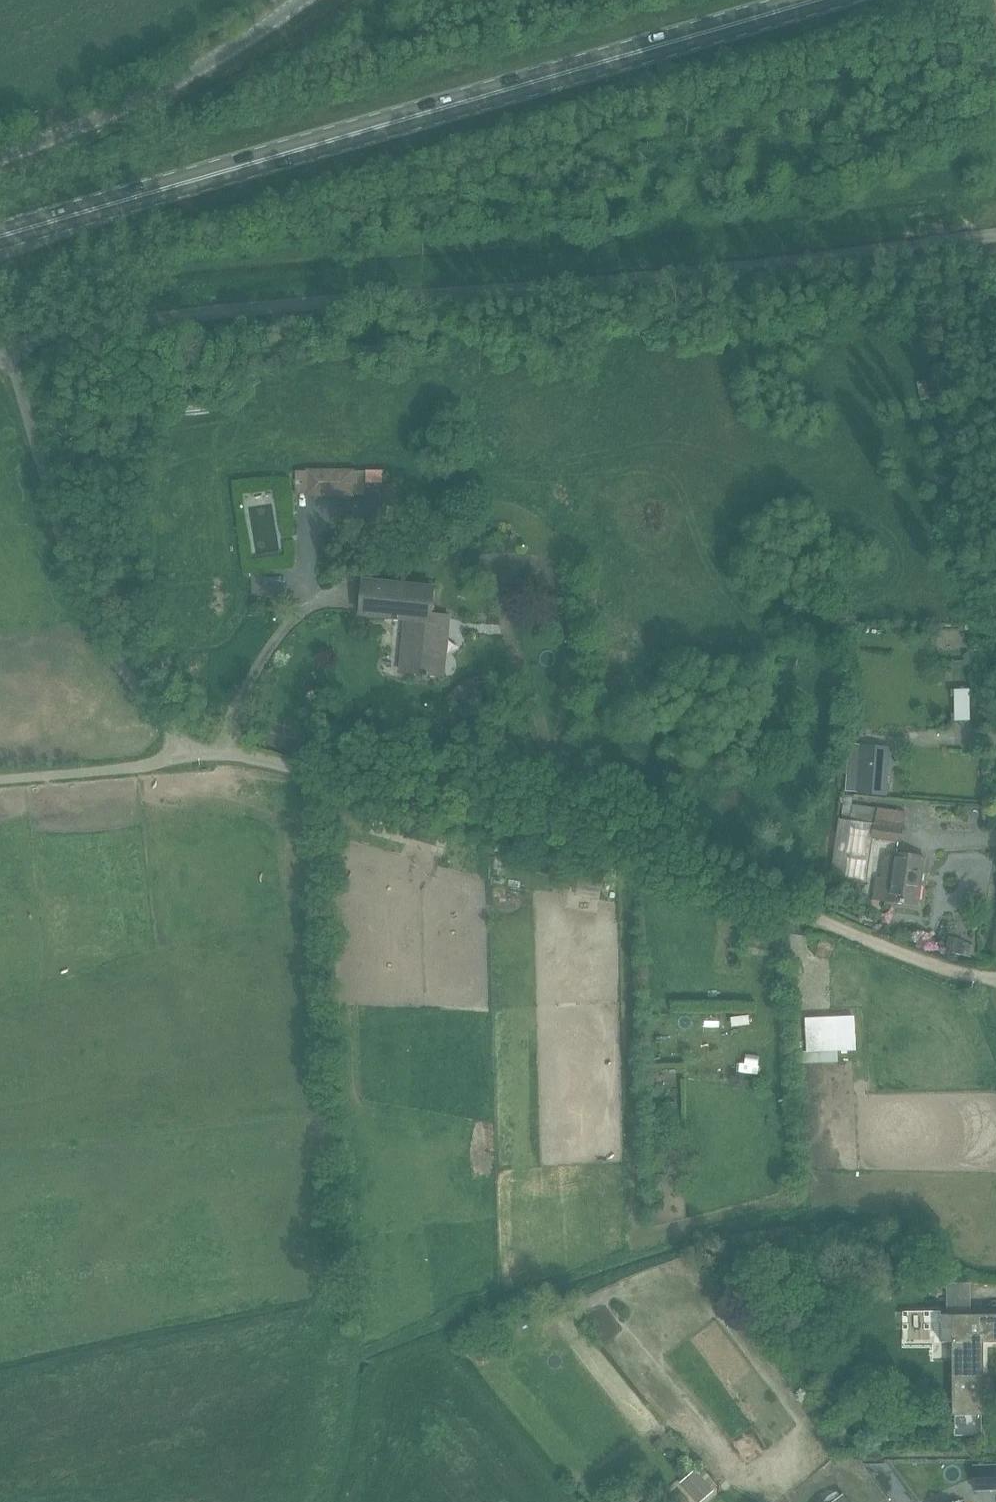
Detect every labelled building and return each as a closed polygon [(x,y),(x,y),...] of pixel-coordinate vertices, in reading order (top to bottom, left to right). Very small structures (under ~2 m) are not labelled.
[(402,460),(314,460),(314,487),(382,488),(382,475),(402,475),(402,460)] [(401,672),(443,676),(449,617),(431,616),(434,588),(364,582),(361,615),(409,620),(404,671),(401,670),(401,672)] [(971,712),(988,712),(987,680),(971,680),(971,712)] [(848,762),(846,790),(854,791),(886,794),(889,765),(890,748),(850,745),(848,762)] [(831,878),(866,883),(873,838),(901,843),(903,830),(902,829),(904,814),(852,806),(850,821),(840,820),(831,878)] [(876,879),(873,899),(919,906),(922,880),(920,880),(920,874),(923,874),(925,858),(893,854),(890,881),(876,879)] [(855,1050),(855,1018),(806,1019),(806,1051),(855,1050)] [(975,1292),(995,1291),(995,1281),(975,1281),(975,1292)] [(942,1306),(907,1305),(906,1322),(941,1323),(942,1306)] [(955,1416),(955,1436),(982,1436),(982,1343),(995,1343),(995,1315),(942,1316),(942,1343),(954,1343),(955,1416)] [(711,1465),(700,1474),(715,1491),(726,1483),(711,1465)] [(950,1488),(967,1481),(961,1466),(944,1474),(950,1488)] [(974,1467),(975,1490),(995,1490),(995,1466),(974,1467)] [(698,1501),(701,1501),(713,1492),(697,1473),(683,1484),(698,1501)]
